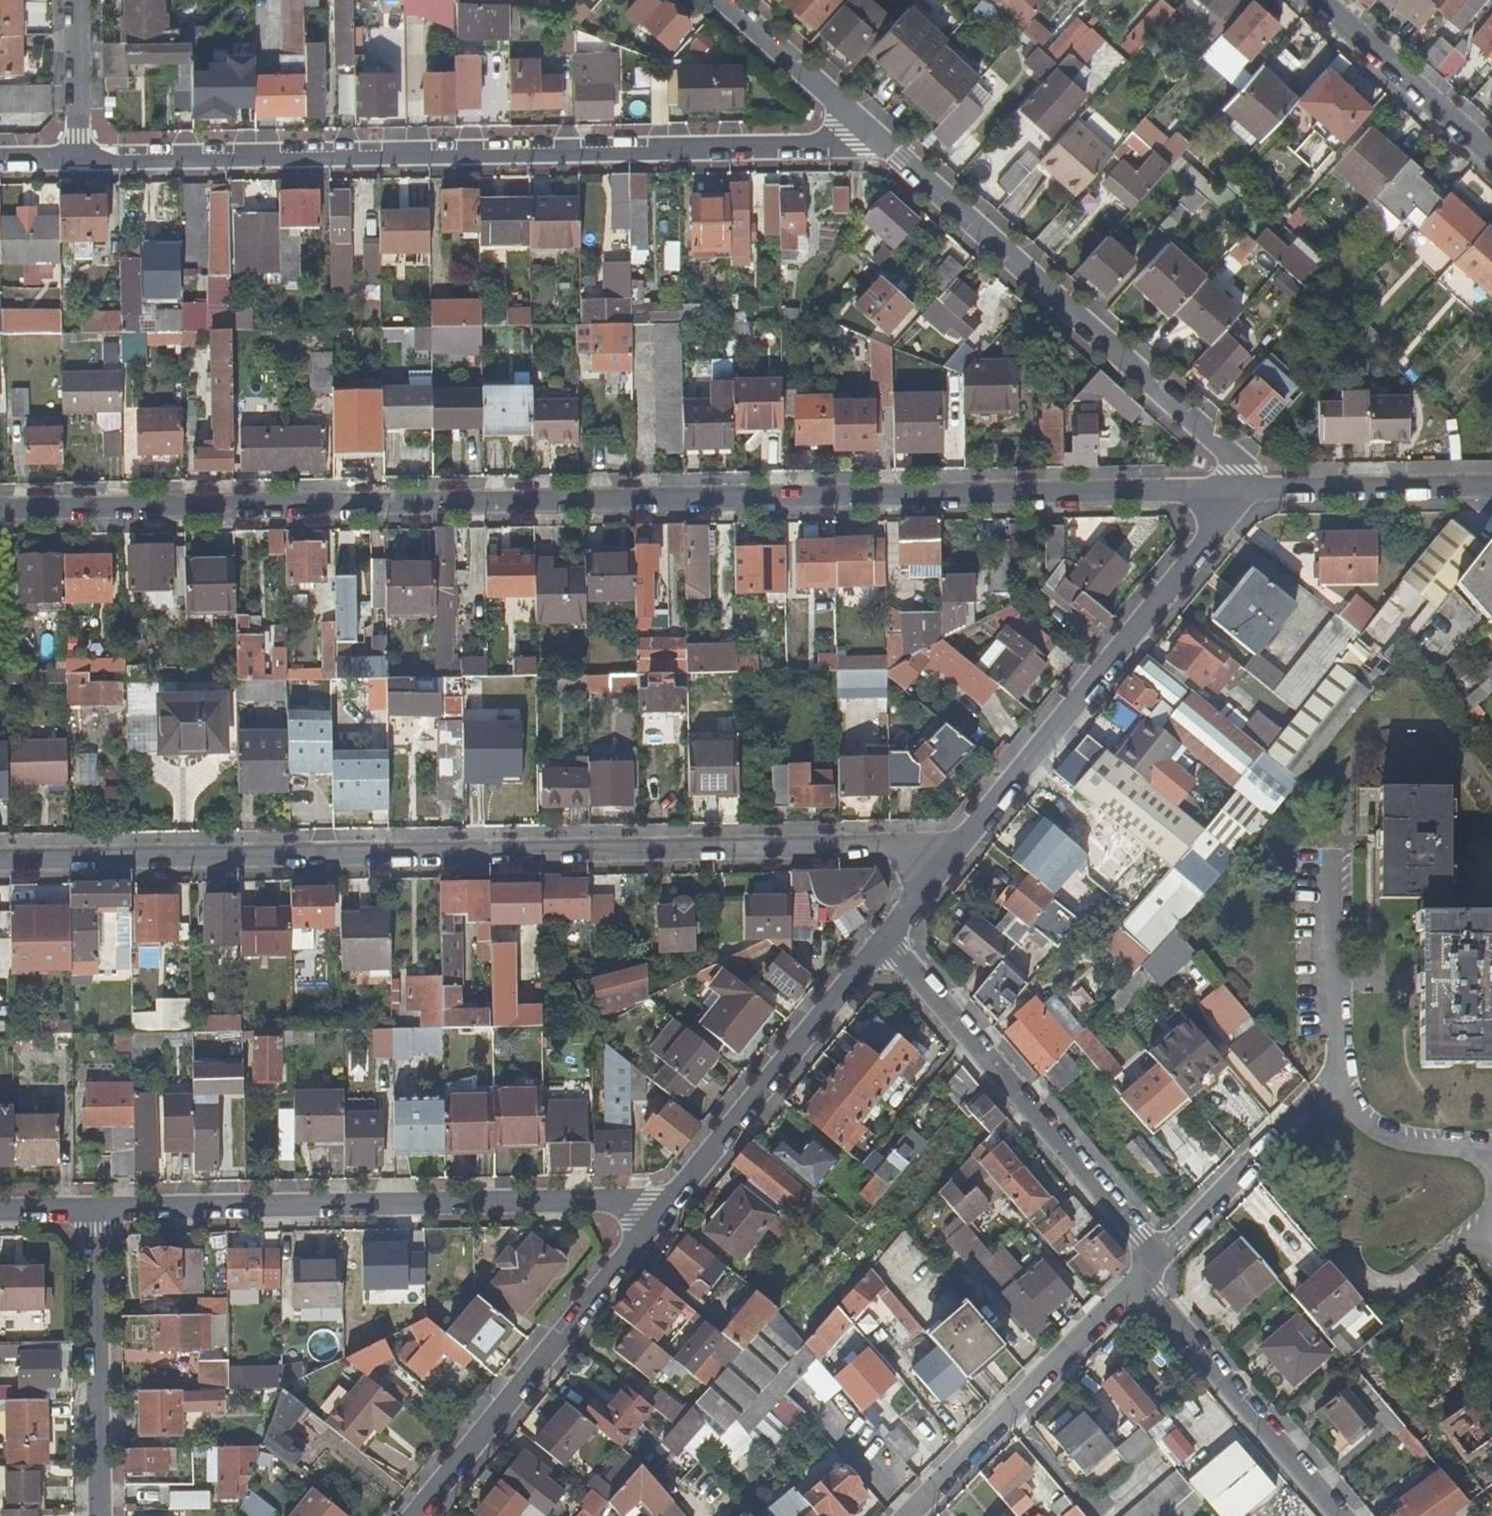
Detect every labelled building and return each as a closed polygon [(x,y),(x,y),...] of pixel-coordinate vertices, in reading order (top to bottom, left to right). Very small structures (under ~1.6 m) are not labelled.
[(21,0),(0,0),(0,34),(7,34),(6,20),(21,20),(21,0)] [(163,0),(126,0),(127,17),(122,17),(122,42),(191,40),(201,29),(163,30),(163,0)] [(281,74),(254,75),(254,85),(255,111),(255,114),(305,114),(304,44),(303,5),(303,0),(280,0),(281,74)] [(354,61),(353,26),(353,0),(334,0),(335,62),(354,61)] [(403,11),(416,11),(425,14),(429,0),(402,0),(403,11)] [(452,23),(452,0),(429,0),(425,14),(452,23)] [(641,22),(642,21),(660,0),(636,0),(627,10),(641,22)] [(664,0),(660,0),(642,21),(668,45),(688,22),(664,0)] [(816,24),(838,0),(789,0),(816,24)] [(821,29),(852,57),(876,31),(850,7),(853,3),(859,9),(867,0),(847,0),(821,29)] [(952,12),(963,0),(938,0),(952,12)] [(1021,31),(1030,21),(1025,17),(1040,0),(987,0),(1021,31)] [(1141,48),(1143,46),(1175,10),(1164,0),(1160,0),(1127,36),(1141,48)] [(1229,24),(1250,1),(1249,0),(1203,0),(1229,24)] [(1278,25),(1251,0),(1250,1),(1229,24),(1216,39),(1243,63),(1233,74),(1243,84),(1261,64),(1251,55),(1278,25)] [(1365,9),(1373,0),(1356,0),(1365,9)] [(1419,24),(1434,8),(1441,0),(1393,0),(1419,24)] [(1434,8),(1457,29),(1483,0),(1441,0),(1434,8)] [(563,19),(572,28),(588,11),(578,2),(563,19)] [(517,34),(516,7),(507,4),(508,34),(517,34)] [(506,38),(505,6),(458,7),(459,38),(506,38)] [(944,42),(906,8),(869,50),(906,83),(940,46),(944,42)] [(1470,37),(1491,56),(1491,13),(1470,37)] [(1079,18),(1047,53),(1059,64),(1091,29),(1079,18)] [(1050,35),(1032,19),(1030,21),(1021,31),(1039,47),(1050,35)] [(21,34),(21,20),(6,20),(7,34),(20,34),(21,34)] [(559,52),(573,52),(573,39),(572,28),(558,23),(559,52)] [(381,25),(353,26),(354,61),(354,75),(355,112),(355,113),(394,112),(392,72),(378,72),(378,60),(369,60),(369,66),(360,66),(360,52),(381,52),(381,25)] [(573,39),(584,43),(601,50),(604,41),(572,28),(573,39)] [(20,34),(7,34),(0,34),(0,71),(20,71),(20,34)] [(1441,37),(1421,58),(1433,69),(1452,47),(1441,37)] [(585,66),(584,43),(573,39),(573,52),(573,67),(585,66)] [(174,111),(192,110),(190,72),(190,59),(189,42),(191,40),(122,42),(101,43),(101,77),(105,77),(105,86),(129,86),(129,60),(179,59),(180,85),(174,85),(174,111)] [(204,40),(191,40),(189,42),(190,59),(204,58),(204,40)] [(1094,91),(1126,58),(1109,42),(1077,75),(1094,91)] [(321,44),(304,44),(305,114),(323,113),(321,44)] [(903,87),(941,120),(964,94),(977,79),(940,46),(906,83),(903,87)] [(1140,75),(1156,58),(1143,46),(1141,48),(1129,61),(1127,63),(1140,75)] [(1026,61),(1046,79),(1056,67),(1059,64),(1047,53),(1039,47),(1026,61)] [(1462,56),(1452,47),(1433,69),(1442,77),(1462,56)] [(1350,62),(1339,52),(1326,67),(1337,77),(1350,62)] [(470,58),(453,58),(453,72),(454,107),(471,107),(478,107),(477,58),(470,58)] [(551,83),(550,74),(534,75),(534,59),(508,60),(509,106),(559,105),(558,83),(551,83)] [(1223,106),(1238,119),(1257,137),(1260,140),(1297,99),(1298,98),(1261,64),(1243,84),(1223,106)] [(208,72),(190,72),(192,110),(234,110),(233,66),(208,67),(208,72)] [(738,67),(665,67),(665,73),(666,89),(667,103),(738,102),(738,67)] [(1084,93),(1056,67),(1046,79),(1020,107),(1049,133),(1084,93)] [(1330,146),(1333,150),(1371,107),(1337,77),(1326,67),(1298,98),(1297,99),(1339,136),(1330,146)] [(425,111),(454,111),(454,107),(453,72),(424,72),(425,111)] [(652,73),(653,123),(668,123),(667,103),(666,89),(665,73),(652,73)] [(551,83),(558,83),(558,74),(550,74),(551,83)] [(340,112),(355,112),(354,75),(339,75),(340,112)] [(609,80),(574,81),(574,114),(610,114),(609,80)] [(50,83),(0,84),(0,109),(51,109),(50,83)] [(240,111),(255,111),(254,85),(240,86),(240,111)] [(980,109),(964,94),(941,120),(932,130),(948,145),(980,109)] [(1079,117),(1038,162),(1075,195),(1116,150),(1079,117)] [(1166,139),(1144,119),(1132,132),(1151,149),(1155,153),(1170,165),(1177,157),(1189,143),(1175,130),(1166,139)] [(1249,145),(1257,137),(1238,119),(1230,127),(1249,145)] [(1334,166),(1372,200),(1374,197),(1408,160),(1369,124),(1334,166)] [(1144,157),(1146,155),(1151,149),(1132,132),(1125,140),(1134,148),(1144,157)] [(1313,134),(1297,151),(1308,161),(1324,144),(1313,134)] [(1134,148),(1125,140),(1116,150),(1125,158),(1134,148)] [(1151,149),(1146,155),(1150,158),(1155,153),(1151,149)] [(1125,158),(1111,174),(1139,199),(1170,165),(1155,153),(1150,158),(1139,171),(1125,158)] [(1215,191),(1177,157),(1170,165),(1191,185),(1207,199),(1215,191)] [(1406,215),(1418,225),(1443,199),(1430,188),(1432,186),(1419,174),(1423,169),(1410,157),(1408,160),(1374,197),(1401,221),(1406,215)] [(996,183),(1009,195),(1030,172),(1017,160),(996,183)] [(645,197),(644,173),(628,174),(628,198),(629,204),(629,246),(646,245),(645,197)] [(613,204),(629,204),(628,198),(628,174),(613,174),(613,204)] [(1103,183),(1131,208),(1139,199),(1111,174),(1103,183)] [(242,204),(241,179),(229,180),(229,186),(229,205),(242,204)] [(182,222),(201,222),(201,183),(182,183),(182,222)] [(767,239),(779,238),(779,207),(778,193),(778,183),(765,184),(766,208),(767,239)] [(746,184),(730,185),(730,197),(728,198),(728,240),(729,250),(729,265),(740,265),(740,256),(749,256),(748,240),(753,240),(753,225),(747,226),(746,184)] [(1155,225),(1171,239),(1207,199),(1191,185),(1155,225)] [(209,277),(205,277),(206,330),(211,330),(231,330),(230,263),(229,214),(229,205),(229,186),(208,186),(209,277)] [(834,212),(849,212),(848,186),(834,187),(834,212)] [(1263,229),(1217,188),(1215,191),(1207,199),(1245,232),(1253,240),(1263,229)] [(281,228),(279,228),(279,283),(299,283),(299,237),(288,238),(287,228),(317,227),(317,191),(280,192),(281,228)] [(443,231),(479,231),(478,201),(478,191),(442,193),(443,231)] [(348,192),(329,193),(330,263),(343,263),(342,243),(349,243),(348,192)] [(801,192),(778,193),(779,207),(779,238),(779,250),(802,249),(801,192)] [(1418,225),(1455,259),(1486,226),(1449,192),(1443,199),(1418,225)] [(865,219),(895,247),(918,222),(887,194),(865,219)] [(103,196),(59,197),(59,217),(60,240),(74,240),(75,258),(92,257),(92,253),(97,253),(97,246),(104,245),(103,196)] [(658,199),(661,226),(676,224),(673,197),(658,199)] [(692,251),(729,250),(728,240),(728,198),(691,199),(692,251)] [(479,243),(528,242),(528,200),(528,199),(478,201),(479,231),(479,243)] [(529,247),(579,246),(579,245),(578,200),(528,200),(528,242),(529,247)] [(439,256),(439,209),(381,210),(382,257),(439,256)] [(276,212),(229,214),(230,263),(243,263),(243,255),(262,254),(262,245),(277,244),(276,212)] [(60,261),(60,256),(60,240),(59,217),(0,218),(0,262),(60,261)] [(1281,235),(1268,223),(1264,228),(1277,239),(1281,235)] [(1490,294),(1491,292),(1491,230),(1486,225),(1486,226),(1455,259),(1454,260),(1490,294)] [(1291,244),(1281,235),(1277,239),(1264,228),(1263,229),(1253,240),(1258,244),(1299,280),(1320,256),(1298,236),(1291,244)] [(1244,258),(1258,244),(1253,240),(1245,232),(1227,251),(1243,265),(1247,261),(1244,258)] [(1133,260),(1106,236),(1078,267),(1105,291),(1133,260)] [(874,239),(867,255),(888,264),(896,249),(874,239)] [(136,241),(119,242),(120,258),(120,276),(120,311),(121,331),(137,331),(136,241)] [(363,271),(380,270),(379,244),(362,245),(363,271)] [(1134,280),(1171,313),(1174,310),(1203,277),(1167,244),(1134,280)] [(933,275),(946,287),(962,268),(949,257),(933,275)] [(628,301),(630,301),(630,282),(630,263),(604,263),(605,302),(585,302),(580,302),(580,324),(628,324),(628,301)] [(60,292),(72,292),(74,266),(61,265),(60,292)] [(882,275),(857,302),(889,330),(913,304),(882,275)] [(205,277),(180,277),(180,288),(195,288),(195,300),(181,300),(181,306),(181,331),(195,331),(196,331),(206,330),(205,277)] [(1174,310),(1211,343),(1223,330),(1240,311),(1203,277),(1174,310)] [(932,306),(930,304),(923,312),(934,322),(932,324),(944,335),(950,327),(964,340),(980,323),(970,315),(976,308),(970,304),(976,297),(957,278),(932,306)] [(631,311),(641,310),(640,282),(630,282),(630,301),(631,311)] [(790,294),(780,294),(780,310),(791,309),(790,294)] [(564,308),(530,308),(530,325),(576,325),(580,324),(580,302),(580,300),(564,300),(564,308)] [(480,301),(430,302),(430,327),(478,326),(481,326),(480,310),(480,301)] [(156,306),(157,331),(181,331),(181,306),(156,306)] [(506,309),(506,326),(530,325),(530,308),(506,309)] [(645,310),(641,310),(631,311),(631,324),(654,323),(680,323),(680,308),(646,309),(645,310)] [(506,326),(506,309),(480,310),(481,326),(501,326),(506,326)] [(31,316),(27,316),(27,333),(61,332),(61,310),(31,310),(31,316)] [(80,312),(81,332),(121,331),(120,311),(80,312)] [(27,333),(27,316),(27,314),(15,314),(1,314),(1,333),(7,333),(27,333)] [(866,343),(866,337),(831,321),(831,343),(866,343)] [(747,322),(730,322),(730,333),(748,333),(747,322)] [(656,453),(683,452),(683,450),(682,403),(680,323),(654,323),(656,453)] [(592,354),(631,353),(631,324),(628,324),(580,324),(576,325),(576,338),(591,338),(592,354)] [(478,352),(478,326),(430,327),(430,347),(433,347),(433,351),(478,352)] [(502,331),(501,326),(481,326),(481,351),(529,350),(529,330),(502,331)] [(413,348),(430,347),(430,327),(413,327),(413,348)] [(312,361),(332,360),(332,346),(331,328),(311,329),(305,329),(305,363),(312,367),(312,361)] [(351,345),(351,328),(331,328),(332,346),(351,345)] [(193,471),(233,470),(231,330),(211,330),(212,429),(214,429),(214,449),(193,449),(193,471)] [(1246,351),(1223,330),(1211,343),(1193,363),(1223,390),(1242,369),(1235,363),(1246,351)] [(121,344),(181,343),(181,331),(157,331),(137,331),(121,331),(121,344)] [(196,346),(196,331),(195,331),(181,331),(181,343),(181,346),(196,346)] [(576,338),(577,354),(592,354),(591,338),(576,338)] [(873,383),(892,383),(892,348),(871,339),(873,383)] [(961,345),(942,366),(961,373),(971,363),(975,358),(971,354),(961,345)] [(971,354),(975,358),(981,352),(984,349),(979,345),(971,354)] [(1284,356),(1274,347),(1251,373),(1255,376),(1232,402),(1260,428),(1284,401),(1268,387),(1277,377),(1270,371),(1284,356)] [(312,387),(332,386),(332,360),(312,361),(312,367),(312,387)] [(1015,400),(1015,377),(1015,362),(995,362),(971,363),(961,373),(962,408),(989,408),(989,400),(1015,400)] [(97,412),(122,412),(121,369),(62,370),(62,413),(97,412)] [(1143,432),(1154,420),(1099,370),(1088,382),(1143,432)] [(1341,390),(1368,389),(1367,378),(1329,378),(1329,400),(1341,400),(1341,390)] [(732,430),(783,429),(783,426),(782,392),(782,379),(731,381),(731,385),(732,430)] [(683,450),(732,448),(732,430),(731,385),(710,385),(711,402),(682,403),(683,450)] [(505,433),(533,433),(532,387),(482,388),(482,391),(482,423),(482,432),(505,432),(505,433)] [(382,420),(382,431),(401,430),(401,428),(432,427),(432,423),(431,391),(431,388),(382,389),(382,393),(382,420)] [(1341,400),(1329,400),(1318,400),(1319,438),(1334,438),(1334,434),(1368,433),(1368,394),(1368,389),(1341,390),(1341,400)] [(29,390),(12,390),(12,417),(29,417),(29,390)] [(432,427),(432,430),(452,429),(452,424),(482,423),(482,391),(431,391),(432,423),(432,427)] [(795,392),(782,392),(783,426),(796,426),(796,443),(798,443),(798,450),(810,450),(810,443),(833,442),(832,403),(832,396),(795,397),(795,392)] [(372,420),(382,420),(382,393),(371,393),(372,420)] [(1410,394),(1368,394),(1368,433),(1369,437),(1410,437),(1410,394)] [(940,398),(892,399),(893,450),(941,449),(940,398)] [(1043,398),(1044,467),(1063,467),(1062,453),(1062,446),(1062,412),(1043,398)] [(1015,414),(1015,400),(989,400),(989,408),(989,414),(1015,414)] [(833,442),(833,449),(875,448),(874,426),(881,426),(880,405),(874,405),(874,402),(832,403),(833,442)] [(1074,437),(1074,446),(1074,453),(1062,453),(1063,467),(1096,466),(1095,405),(1082,405),(1082,416),(1078,416),(1079,436),(1074,437)] [(343,406),(333,407),(333,469),(373,469),(373,452),(361,453),(361,432),(344,433),(343,406)] [(139,454),(183,453),(182,411),(138,412),(139,454)] [(122,412),(97,412),(97,421),(105,432),(122,431),(122,412)] [(240,470),(283,469),(282,427),(239,428),(240,470)] [(325,427),(282,427),(283,469),(326,469),(325,427)] [(26,463),(63,463),(63,429),(25,430),(26,463)] [(105,457),(122,456),(122,431),(105,432),(105,457)] [(927,607),(928,646),(940,639),(938,578),(937,519),(899,520),(899,543),(920,543),(920,562),(922,607),(927,607)] [(1202,829),(1236,856),(1408,643),(1418,631),(1455,585),(1484,548),(1451,522),(1404,581),(1428,600),(1381,660),(1371,651),(1404,609),(1390,597),(1371,622),(1360,635),(1358,638),(1297,712),(1281,732),(1270,746),(1265,752),(1264,753),(1239,784),(1234,789),(1233,790),(1202,829)] [(651,615),(649,524),(632,525),(633,555),(634,598),(635,629),(641,629),(641,634),(647,633),(647,615),(651,615)] [(667,552),(684,552),(683,524),(666,524),(667,552)] [(1043,586),(1100,632),(1112,618),(1097,605),(1068,581),(1065,579),(1063,525),(1045,526),(1047,581),(1043,586)] [(512,547),(533,547),(533,526),(512,526),(512,547)] [(686,566),(684,566),(685,604),(691,604),(691,597),(707,597),(706,526),(685,527),(686,566)] [(452,586),(451,550),(451,527),(433,527),(434,561),(434,587),(452,586)] [(268,554),(284,554),(283,529),(267,530),(268,554)] [(1375,581),(1375,533),(1319,534),(1319,582),(1375,581)] [(1488,624),(1491,621),(1491,540),(1491,539),(1484,548),(1455,585),(1488,624)] [(834,586),(885,586),(884,573),(883,540),(833,542),(834,586)] [(992,594),(1009,593),(1008,540),(990,541),(992,594)] [(797,587),(834,586),(833,542),(796,543),(797,587)] [(323,544),(288,544),(288,581),(324,580),(323,544)] [(1097,544),(1068,581),(1097,605),(1126,567),(1097,544)] [(131,588),(184,587),(184,560),(183,546),(130,547),(131,588)] [(734,592),(763,592),(784,591),(783,549),(733,550),(734,592)] [(45,608),(65,608),(65,600),(65,558),(65,555),(20,556),(20,600),(45,600),(45,608)] [(584,600),(634,598),(633,555),(583,555),(584,569),(584,600)] [(110,557),(65,558),(65,600),(110,599),(110,557)] [(372,605),(385,604),(384,561),(384,558),(371,558),(372,605)] [(534,561),(485,558),(485,599),(534,593),(534,561)] [(235,559),(205,560),(184,560),(184,587),(185,611),(235,610),(235,559)] [(386,612),(435,611),(434,587),(434,561),(384,561),(385,604),(386,612)] [(566,628),(585,627),(584,600),(584,569),(552,570),(552,561),(534,561),(534,593),(535,611),(535,621),(565,621),(566,628)] [(1252,653),(1253,652),(1293,603),(1251,568),(1209,619),(1252,653)] [(352,577),(335,578),(335,622),(336,678),(368,678),(387,678),(386,636),(373,636),(374,657),(348,658),(347,643),(353,642),(352,577)] [(971,604),(970,583),(966,584),(966,577),(938,578),(940,639),(956,631),(956,623),(961,623),(960,604),(971,604)] [(450,647),(452,586),(434,587),(435,611),(435,647),(450,647)] [(763,606),(784,606),(784,591),(763,592),(763,606)] [(845,598),(836,598),(836,618),(845,617),(845,598)] [(471,630),(485,629),(485,599),(470,600),(471,630)] [(956,623),(956,631),(972,623),(971,604),(960,604),(961,623),(956,623)] [(1348,604),(1337,617),(1360,635),(1371,622),(1348,604)] [(994,613),(1008,626),(1019,613),(1010,605),(994,613)] [(891,608),(885,608),(885,629),(886,644),(886,670),(904,660),(901,613),(891,613),(891,608)] [(519,645),(535,643),(535,621),(535,611),(516,611),(517,642),(520,642),(519,645)] [(1019,613),(1008,626),(974,667),(989,679),(1013,698),(1047,657),(1044,654),(1055,641),(1019,613)] [(237,634),(236,634),(237,680),(261,680),(260,649),(265,649),(265,634),(249,634),(248,615),(237,615),(237,634)] [(1284,677),(1272,692),(1297,712),(1358,638),(1360,635),(1337,617),(1335,615),(1284,677)] [(321,622),(322,679),(333,678),(336,678),(335,622),(321,622)] [(272,647),(273,680),(286,679),(285,624),(274,624),(275,646),(272,647)] [(871,644),(886,644),(885,629),(870,630),(871,644)] [(1237,676),(1243,669),(1241,667),(1226,655),(1225,657),(1191,629),(1167,659),(1201,686),(1221,663),(1237,676)] [(82,634),(67,634),(66,655),(81,656),(82,634)] [(685,638),(635,640),(636,674),(648,674),(670,673),(686,673),(686,647),(685,638)] [(976,697),(989,679),(974,667),(940,639),(928,646),(920,651),(928,658),(976,697)] [(520,659),(519,645),(520,642),(517,642),(486,643),(486,659),(486,676),(503,676),(536,675),(536,658),(520,659)] [(735,645),(686,647),(686,673),(736,672),(736,657),(735,645)] [(450,663),(450,647),(435,647),(436,677),(461,676),(478,676),(486,676),(486,659),(460,660),(460,663),(450,663)] [(818,671),(817,657),(802,657),(802,651),(785,651),(785,672),(818,671)] [(928,658),(920,651),(904,660),(886,670),(886,677),(902,689),(916,673),(928,658)] [(1252,653),(1241,667),(1243,669),(1272,692),(1284,677),(1253,652),(1252,653)] [(817,657),(818,671),(836,671),(836,655),(817,657)] [(757,656),(736,657),(736,672),(757,672),(757,656)] [(1189,692),(1144,657),(1128,677),(1159,703),(1145,720),(1158,730),(1160,729),(1189,692)] [(1491,686),(1491,662),(1480,672),(1491,686)] [(143,670),(126,671),(127,682),(144,681),(143,670)] [(836,683),(886,683),(886,677),(886,670),(836,671),(836,683)] [(89,683),(89,672),(67,672),(67,683),(67,704),(122,703),(122,682),(89,683)] [(669,688),(670,673),(648,674),(648,689),(639,689),(640,711),(683,710),(683,689),(669,688)] [(592,675),(592,689),(609,689),(609,674),(592,675)] [(478,676),(461,676),(462,712),(462,714),(491,713),(491,715),(537,714),(536,675),(503,676),(486,676),(478,676)] [(583,689),(583,675),(556,675),(556,690),(583,689)] [(387,708),(387,712),(436,712),(436,692),(441,692),(444,692),(444,712),(462,712),(461,676),(436,677),(387,678),(387,698),(387,708)] [(1159,703),(1128,677),(1114,694),(1145,720),(1159,703)] [(368,690),(368,678),(336,678),(333,678),(333,691),(368,690)] [(369,699),(387,698),(387,678),(368,678),(368,690),(369,699)] [(237,699),(287,699),(286,679),(273,680),(261,680),(237,680),(237,699)] [(163,699),(163,681),(144,681),(127,682),(127,713),(162,712),(163,749),(223,748),(222,692),(194,693),(194,707),(180,707),(180,698),(163,699)] [(610,699),(609,689),(592,689),(593,699),(610,699)] [(1189,692),(1160,729),(1234,789),(1239,784),(1264,753),(1210,708),(1189,692)] [(369,708),(387,708),(387,698),(369,699),(369,708)] [(1486,714),(1477,703),(1467,712),(1476,722),(1486,714)] [(1257,712),(1241,732),(1265,752),(1270,746),(1281,732),(1257,712)] [(463,751),(462,719),(441,719),(442,801),(464,800),(463,751)] [(1145,720),(1115,758),(1124,766),(1148,785),(1178,746),(1158,730),(1145,720)] [(943,777),(974,746),(947,725),(924,748),(920,743),(913,751),(888,751),(888,758),(888,788),(917,788),(918,786),(931,786),(941,776),(943,777)] [(238,791),(288,790),(287,732),(237,734),(238,791)] [(1091,764),(1103,749),(1087,736),(1075,751),(1084,758),(1091,764)] [(688,794),(738,793),(737,738),(717,739),(718,745),(687,745),(688,794)] [(68,740),(7,742),(8,784),(69,783),(68,740)] [(9,801),(8,784),(7,742),(0,742),(0,802),(9,801)] [(1178,746),(1148,785),(1177,809),(1202,829),(1233,790),(1178,746)] [(1093,765),(1083,777),(1103,793),(1124,766),(1115,758),(1105,750),(1093,765)] [(81,784),(97,784),(98,754),(82,754),(81,784)] [(373,800),(389,799),(388,776),(388,755),(373,755),(373,767),(328,768),(329,809),(373,808),(373,800)] [(544,806),(589,805),(588,765),(588,758),(577,758),(577,773),(544,774),(544,806)] [(888,758),(838,759),(838,796),(888,795),(888,788),(888,758)] [(1084,758),(1065,782),(1073,789),(1083,777),(1093,765),(1091,764),(1084,758)] [(631,765),(588,765),(589,805),(631,805),(631,765)] [(809,786),(809,778),(809,766),(772,766),(773,808),(832,807),(832,786),(809,786)] [(1124,766),(1103,793),(1121,808),(1126,802),(1160,830),(1177,809),(1148,785),(1124,766)] [(809,786),(832,786),(832,777),(809,778),(809,786)] [(1074,817),(1086,800),(1073,789),(1065,782),(1059,778),(1054,783),(1046,777),(1038,787),(1074,817)] [(1083,777),(1073,789),(1086,800),(1145,847),(1160,830),(1126,802),(1121,808),(1103,793),(1083,777)] [(1447,790),(1379,790),(1378,900),(1420,901),(1418,1064),(1491,1064),(1491,915),(1446,914),(1447,790)] [(1160,830),(1145,847),(1169,866),(1201,830),(1202,829),(1177,809),(1160,830)] [(1169,866),(1203,894),(1233,860),(1201,830),(1169,866)] [(1034,831),(1011,861),(1029,875),(1039,884),(1062,854),(1034,831)] [(1135,842),(1121,858),(1145,878),(1158,863),(1135,842)] [(1127,880),(1132,884),(1136,880),(1145,888),(1148,891),(1166,870),(1158,863),(1145,878),(1121,858),(1109,848),(1099,860),(1105,865),(1099,871),(1120,889),(1127,880)] [(870,909),(872,912),(896,883),(889,870),(790,872),(790,897),(790,902),(799,902),(799,892),(811,891),(813,894),(814,897),(816,899),(818,901),(820,902),(822,904),(825,905),(828,906),(831,906),(834,906),(839,915),(859,903),(865,912),(870,909)] [(1014,918),(1001,934),(1013,945),(1028,926),(1052,895),(1039,884),(1029,875),(1002,908),(1014,918)] [(566,919),(590,918),(590,899),(590,894),(589,880),(565,881),(565,885),(560,885),(560,876),(540,876),(540,885),(541,915),(566,915),(566,919)] [(1132,884),(1120,898),(1133,908),(1138,902),(1136,899),(1145,888),(1136,880),(1132,884)] [(118,916),(129,916),(128,882),(70,883),(70,910),(71,966),(71,974),(92,974),(92,958),(96,958),(96,906),(112,906),(112,911),(118,911),(118,916)] [(466,922),(490,922),(489,885),(489,883),(439,883),(441,976),(442,1027),(492,1026),(492,1010),(459,1010),(454,996),(459,996),(457,933),(452,933),(452,925),(450,919),(465,919),(466,922)] [(494,1007),(495,1026),(542,1026),(542,987),(541,957),(541,915),(540,885),(489,885),(490,922),(490,923),(527,923),(527,959),(533,959),(534,1006),(516,1006),(514,943),(490,943),(491,958),(491,995),(492,1007),(494,1007)] [(291,925),(290,925),(290,948),(311,948),(311,925),(329,925),(328,889),(290,889),(291,925)] [(205,944),(240,943),(240,910),(240,904),(239,895),(204,896),(205,944)] [(1048,942),(1056,947),(1077,921),(1080,917),(1052,895),(1028,926),(1034,931),(1028,940),(1041,950),(1048,942)] [(790,902),(790,897),(746,898),(747,937),(791,936),(790,902)] [(174,898),(135,898),(136,941),(175,941),(174,898)] [(611,898),(590,899),(590,918),(590,924),(611,923),(611,898)] [(673,907),(658,908),(660,950),(693,948),(690,904),(689,901),(687,899),(685,898),(683,898),(680,898),(677,898),(675,900),(674,902),(673,904),(673,905),(673,907)] [(1120,898),(1117,902),(1118,902),(1129,912),(1133,908),(1120,898)] [(1118,902),(1108,914),(1119,924),(1129,912),(1118,902)] [(1093,903),(1081,918),(1092,926),(1104,911),(1093,903)] [(11,967),(71,966),(70,910),(34,911),(33,908),(10,909),(10,938),(11,967)] [(10,938),(10,909),(0,909),(0,938),(10,938)] [(357,969),(391,969),(390,909),(370,909),(370,913),(340,913),(341,969),(357,969)] [(289,910),(271,910),(240,910),(240,943),(241,953),(290,953),(290,948),(290,925),(289,910)] [(951,940),(992,972),(999,962),(1013,945),(1001,934),(974,911),(951,940)] [(1102,934),(1098,939),(1103,943),(1117,926),(1119,924),(1108,914),(1102,934)] [(115,916),(115,948),(130,948),(129,916),(118,916),(115,916)] [(478,928),(479,959),(491,958),(490,943),(490,928),(478,928)] [(1157,987),(1195,954),(1173,928),(1150,954),(1139,966),(1147,976),(1157,987)] [(1098,939),(1102,934),(1097,930),(1093,935),(1098,939)] [(751,955),(772,944),(766,939),(717,963),(746,987),(755,976),(742,965),(751,955)] [(1124,962),(1134,971),(1139,966),(1150,954),(1139,945),(1124,962)] [(111,970),(131,970),(130,948),(115,948),(111,948),(111,970)] [(801,984),(809,974),(792,960),(782,952),(774,962),(768,957),(759,968),(765,973),(763,975),(790,997),(792,995),(795,998),(804,986),(801,984)] [(551,957),(541,957),(542,987),(552,987),(551,957)] [(480,995),(491,995),(491,958),(479,959),(480,995)] [(1025,985),(999,962),(992,972),(972,997),(995,1021),(1025,985)] [(734,1052),(771,1007),(746,987),(717,963),(699,972),(712,983),(711,985),(726,997),(694,1035),(715,1052),(724,1043),(734,1052)] [(1114,1014),(1147,976),(1139,966),(1134,971),(1105,1004),(1114,1014)] [(602,1012),(647,1001),(644,989),(648,988),(647,968),(595,981),(602,1012)] [(442,1027),(441,976),(424,976),(424,979),(408,979),(408,1010),(422,1010),(422,1027),(442,1027)] [(1259,1082),(1286,1059),(1221,983),(1209,994),(1235,1026),(1231,1030),(1239,1039),(1230,1047),(1259,1082)] [(1072,993),(1082,1014),(1097,1006),(1087,986),(1072,993)] [(1053,1061),(1054,1062),(1072,1041),(1081,1032),(1052,997),(1041,1007),(1033,998),(1013,1016),(1017,1021),(1004,1032),(1040,1072),(1053,1061)] [(134,1012),(134,1031),(162,1031),(192,1031),(191,998),(162,998),(162,1012),(134,1012)] [(606,1018),(594,1019),(594,1030),(606,1022),(606,1018)] [(678,1102),(718,1054),(715,1052),(694,1035),(675,1019),(657,1041),(660,1044),(653,1054),(668,1066),(655,1083),(678,1102)] [(1211,1077),(1224,1065),(1186,1021),(1148,1054),(1156,1063),(1182,1094),(1186,1098),(1197,1088),(1196,1081),(1204,1074),(1211,1077)] [(209,1023),(209,1030),(216,1030),(242,1030),(242,1022),(209,1023)] [(411,1057),(410,1027),(392,1028),(393,1057),(411,1057)] [(374,1057),(393,1057),(392,1028),(374,1028),(374,1057)] [(280,1081),(279,1029),(266,1030),(266,1037),(253,1038),(254,1081),(280,1081)] [(315,1042),(314,1029),(292,1029),(292,1043),(315,1042)] [(838,1068),(818,1091),(838,1108),(819,1132),(837,1147),(857,1123),(876,1099),(895,1076),(914,1054),(894,1038),(889,1045),(869,1029),(857,1044),(838,1068)] [(117,1050),(132,1050),(132,1045),(132,1031),(117,1032),(117,1050)] [(132,1045),(163,1045),(162,1031),(134,1031),(132,1031),(132,1045)] [(163,1045),(193,1044),(192,1031),(162,1031),(163,1045)] [(1084,1040),(1077,1046),(1093,1065),(1106,1081),(1114,1075),(1103,1062),(1102,1064),(1098,1060),(1100,1059),(1084,1040)] [(1089,1069),(1093,1065),(1077,1046),(1072,1041),(1054,1062),(1042,1075),(1057,1091),(1079,1072),(1071,1062),(1078,1056),(1089,1069)] [(612,1103),(617,1103),(631,1103),(631,1095),(630,1063),(611,1047),(612,1103)] [(348,1073),(366,1075),(367,1054),(349,1053),(348,1073)] [(243,1061),(193,1061),(192,1094),(243,1095),(243,1061)] [(645,1095),(645,1075),(630,1063),(631,1095),(645,1095)] [(1144,1126),(1182,1094),(1156,1063),(1118,1095),(1144,1126)] [(940,1091),(957,1107),(960,1103),(972,1090),(973,1090),(976,1085),(961,1067),(940,1091)] [(1196,1081),(1197,1088),(1205,1092),(1215,1084),(1211,1077),(1204,1074),(1196,1081)] [(113,1176),(135,1176),(135,1168),(133,1094),(133,1084),(85,1084),(85,1107),(82,1107),(82,1123),(112,1123),(112,1149),(113,1176)] [(510,1146),(544,1146),(544,1143),(543,1102),(543,1084),(509,1084),(509,1093),(493,1094),(494,1099),(495,1150),(510,1150),(510,1146)] [(477,1155),(495,1155),(495,1150),(494,1099),(478,1099),(477,1090),(443,1091),(443,1100),(443,1113),(444,1152),(477,1151),(477,1155)] [(978,1095),(972,1090),(960,1103),(957,1107),(987,1133),(988,1134),(1001,1120),(981,1097),(978,1095)] [(312,1140),(344,1140),(343,1115),(343,1091),(293,1092),(294,1114),(294,1140),(312,1140)] [(818,1091),(799,1116),(819,1132),(838,1108),(818,1091)] [(133,1094),(135,1168),(156,1167),(154,1093),(133,1094)] [(163,1095),(164,1147),(193,1146),(193,1130),(192,1094),(163,1095)] [(407,1100),(407,1114),(443,1113),(443,1100),(407,1100)] [(588,1101),(543,1102),(544,1143),(551,1143),(552,1167),(589,1166),(588,1101)] [(644,1126),(677,1154),(699,1126),(669,1102),(656,1117),(653,1115),(644,1126)] [(617,1131),(594,1131),(595,1174),(632,1173),(631,1103),(617,1103),(617,1131)] [(14,1164),(14,1115),(13,1107),(0,1107),(0,1164),(14,1164)] [(407,1153),(444,1153),(444,1152),(443,1113),(407,1114),(407,1153)] [(280,1159),(295,1159),(294,1140),(294,1114),(279,1114),(280,1159)] [(58,1115),(14,1115),(14,1164),(59,1163),(58,1115)] [(380,1115),(343,1115),(344,1140),(344,1146),(344,1164),(367,1163),(376,1163),(381,1163),(380,1115)] [(101,1149),(112,1149),(112,1123),(82,1123),(82,1136),(101,1136),(101,1149)] [(873,1152),(861,1166),(873,1176),(887,1187),(924,1144),(908,1129),(882,1159),(873,1152)] [(218,1130),(193,1130),(193,1146),(194,1171),(219,1171),(218,1130)] [(1172,1178),(1136,1135),(1124,1146),(1160,1188),(1172,1178)] [(995,1149),(985,1138),(970,1156),(1033,1229),(1053,1211),(1045,1202),(1048,1200),(1000,1145),(995,1149)] [(764,1158),(769,1153),(757,1143),(753,1139),(731,1166),(800,1223),(818,1202),(764,1158)] [(780,1140),(769,1153),(813,1189),(835,1161),(810,1139),(797,1154),(780,1140)] [(858,1194),(870,1205),(887,1187),(873,1176),(858,1194)] [(955,1191),(947,1181),(936,1193),(957,1217),(964,1225),(988,1205),(967,1180),(955,1191)] [(774,1217),(738,1189),(702,1233),(738,1262),(774,1217)] [(1104,1266),(1113,1276),(1123,1266),(1123,1254),(1071,1195),(1053,1211),(1033,1229),(1065,1265),(1069,1261),(1091,1277),(1104,1266)] [(1033,1338),(1049,1323),(1041,1314),(1015,1284),(964,1225),(957,1217),(941,1231),(947,1238),(946,1239),(1033,1338)] [(496,1262),(504,1268),(490,1285),(522,1312),(565,1261),(528,1232),(521,1232),(496,1262)] [(694,1280),(713,1258),(687,1237),(660,1270),(688,1293),(689,1291),(699,1299),(706,1289),(694,1280)] [(1235,1309),(1274,1276),(1242,1238),(1203,1271),(1235,1309)] [(424,1242),(365,1242),(365,1290),(424,1290),(424,1242)] [(140,1293),(180,1292),(201,1292),(200,1250),(149,1251),(146,1248),(137,1257),(139,1260),(140,1293)] [(262,1286),(261,1250),(243,1251),(234,1251),(227,1251),(228,1287),(262,1286)] [(261,1250),(262,1286),(280,1286),(280,1250),(261,1250)] [(1036,1266),(1015,1284),(1041,1314),(1068,1290),(1039,1257),(1033,1262),(1036,1266)] [(315,1265),(315,1259),(293,1259),(293,1307),(344,1306),(343,1265),(315,1265)] [(1491,1342),(1491,1299),(1459,1261),(1384,1326),(1345,1360),(1387,1409),(1409,1393),(1389,1369),(1389,1357),(1445,1309),(1461,1305),(1491,1342)] [(1330,1264),(1292,1297),(1319,1329),(1357,1296),(1330,1264)] [(0,1267),(0,1310),(44,1309),(47,1309),(50,1306),(50,1291),(47,1288),(44,1288),(44,1266),(0,1267)] [(911,1337),(921,1328),(868,1270),(835,1308),(848,1322),(873,1294),(911,1337)] [(658,1335),(683,1305),(645,1273),(613,1312),(633,1329),(651,1344),(655,1339),(659,1343),(663,1339),(658,1335)] [(723,1334),(722,1336),(741,1351),(775,1313),(778,1310),(756,1292),(723,1334)] [(480,1296),(448,1335),(472,1354),(481,1362),(513,1324),(480,1296)] [(192,1308),(192,1314),(209,1314),(228,1313),(228,1298),(197,1299),(197,1308),(192,1308)] [(964,1302),(927,1335),(965,1377),(1001,1346),(964,1302)] [(815,1361),(849,1324),(848,1322),(835,1308),(802,1345),(814,1359),(815,1361)] [(693,1325),(699,1318),(689,1309),(684,1317),(693,1325)] [(783,1395),(814,1359),(802,1345),(775,1313),(741,1351),(728,1366),(707,1390),(690,1409),(718,1440),(735,1421),(747,1435),(783,1395)] [(180,1315),(156,1315),(156,1351),(178,1351),(178,1344),(198,1343),(198,1350),(211,1350),(209,1314),(192,1314),(180,1315)] [(463,1365),(472,1354),(448,1335),(427,1317),(412,1324),(419,1339),(410,1342),(400,1352),(404,1360),(422,1376),(445,1350),(463,1365)] [(1326,1354),(1295,1317),(1261,1346),(1262,1348),(1267,1345),(1292,1376),(1310,1360),(1313,1365),(1326,1354)] [(710,1350),(728,1366),(741,1351),(722,1336),(720,1337),(705,1325),(673,1362),(689,1375),(710,1350)] [(648,1382),(669,1358),(651,1344),(633,1329),(613,1352),(648,1382)] [(398,1365),(384,1338),(345,1357),(360,1370),(372,1364),(378,1375),(398,1365)] [(56,1343),(57,1362),(73,1361),(73,1342),(56,1343)] [(57,1362),(56,1343),(0,1344),(0,1355),(19,1355),(19,1385),(1,1386),(1,1399),(9,1399),(46,1399),(46,1386),(56,1385),(57,1385),(57,1362)] [(892,1382),(865,1351),(835,1378),(862,1409),(892,1382)] [(201,1360),(201,1389),(230,1389),(229,1369),(229,1360),(201,1360)] [(282,1367),(229,1369),(230,1389),(282,1388),(282,1367)] [(1118,1370),(1103,1383),(1140,1427),(1146,1434),(1162,1421),(1118,1370)] [(366,1374),(326,1423),(356,1447),(373,1427),(380,1419),(385,1424),(402,1404),(398,1401),(389,1393),(366,1374)] [(56,1398),(56,1385),(46,1386),(46,1399),(56,1398)] [(395,1385),(389,1393),(398,1401),(404,1392),(395,1385)] [(596,1400),(582,1417),(593,1426),(618,1446),(631,1430),(650,1408),(646,1405),(623,1387),(606,1408),(596,1400)] [(284,1435),(306,1407),(282,1388),(262,1446),(273,1455),(290,1468),(304,1452),(284,1435)] [(181,1435),(180,1389),(141,1390),(142,1436),(181,1435)] [(1322,1408),(1348,1439),(1371,1422),(1343,1390),(1322,1408)] [(658,1391),(646,1405),(650,1408),(674,1427),(686,1414),(658,1391)] [(802,1414),(783,1395),(747,1435),(755,1444),(764,1455),(802,1414)] [(9,1399),(1,1399),(0,1399),(0,1439),(10,1439),(9,1399)] [(47,1438),(46,1399),(9,1399),(10,1439),(10,1463),(44,1463),(43,1438),(47,1438)] [(1479,1399),(1442,1425),(1465,1457),(1491,1438),(1491,1417),(1479,1399)] [(566,1404),(533,1444),(560,1466),(593,1426),(582,1417),(566,1404)] [(1078,1408),(1070,1414),(1066,1410),(1047,1427),(1050,1432),(1048,1434),(1082,1474),(1112,1448),(1078,1408)] [(661,1442),(677,1456),(685,1447),(700,1461),(702,1459),(718,1440),(690,1409),(686,1414),(674,1427),(661,1442)] [(1379,1417),(1394,1434),(1404,1425),(1390,1409),(1379,1417)] [(385,1424),(380,1419),(373,1427),(379,1432),(385,1424)] [(731,1465),(755,1444),(747,1435),(735,1421),(718,1440),(702,1459),(709,1467),(723,1456),(731,1465)] [(1351,1445),(1376,1423),(1374,1421),(1371,1422),(1348,1439),(1351,1445)] [(1418,1461),(1427,1453),(1418,1442),(1404,1425),(1394,1434),(1418,1461)] [(883,1439),(904,1463),(917,1451),(896,1427),(883,1439)] [(1132,1471),(1159,1448),(1146,1434),(1140,1427),(1114,1449),(1116,1452),(1132,1471)] [(639,1436),(631,1430),(618,1446),(626,1453),(639,1436)] [(47,1464),(47,1438),(43,1438),(44,1463),(10,1463),(10,1465),(40,1464),(45,1464),(47,1464)] [(239,1463),(256,1462),(261,1449),(262,1446),(220,1446),(221,1499),(237,1499),(237,1495),(237,1482),(240,1483),(240,1481),(239,1463)] [(269,1467),(273,1455),(262,1446),(261,1449),(256,1462),(269,1467)] [(167,1470),(167,1447),(124,1447),(125,1470),(167,1470)] [(595,1474),(586,1486),(592,1491),(607,1503),(641,1466),(629,1456),(606,1482),(595,1474)] [(988,1483),(1017,1515),(1022,1515),(1019,1512),(1027,1504),(1021,1498),(1027,1493),(1020,1484),(1032,1474),(1016,1456),(988,1483)] [(519,1457),(499,1481),(500,1481),(504,1484),(533,1508),(553,1484),(546,1478),(550,1472),(537,1461),(532,1467),(519,1457)] [(40,1464),(10,1465),(0,1465),(0,1510),(2,1510),(36,1509),(41,1509),(40,1464)] [(668,1497),(641,1466),(607,1503),(619,1515),(633,1515),(639,1511),(644,1515),(656,1515),(661,1511),(665,1515),(685,1515),(668,1497)] [(866,1495),(840,1467),(803,1500),(817,1515),(853,1515),(852,1511),(855,1508),(853,1506),(866,1495)] [(1465,1467),(1449,1478),(1468,1502),(1483,1491),(1465,1467)] [(495,1488),(500,1481),(499,1481),(485,1469),(476,1480),(492,1492),(495,1488)] [(1206,1503),(1177,1470),(1124,1515),(1191,1515),(1206,1503)] [(1381,1515),(1448,1515),(1468,1502),(1449,1478),(1443,1471),(1396,1504),(1397,1505),(1381,1515)] [(247,1481),(240,1481),(240,1483),(237,1482),(237,1495),(243,1495),(247,1481)] [(498,1491),(504,1484),(500,1481),(495,1488),(498,1491)] [(495,1488),(492,1492),(483,1503),(484,1504),(475,1515),(516,1515),(518,1513),(522,1515),(543,1515),(533,1508),(504,1484),(498,1491),(495,1488)] [(803,1500),(794,1490),(771,1511),(776,1515),(817,1515),(803,1500)] [(581,1503),(588,1509),(584,1513),(578,1507),(571,1515),(596,1515),(607,1503),(592,1491),(581,1503)] [(278,1506),(251,1492),(241,1511),(250,1515),(273,1515),(278,1506)] [(348,1515),(321,1493),(302,1515),(348,1515)] [(169,1494),(169,1509),(208,1509),(208,1494),(169,1494)] [(1063,1515),(1083,1515),(1065,1495),(1053,1504),(1063,1515)] [(588,1509),(581,1503),(578,1507),(584,1513),(588,1509)]
